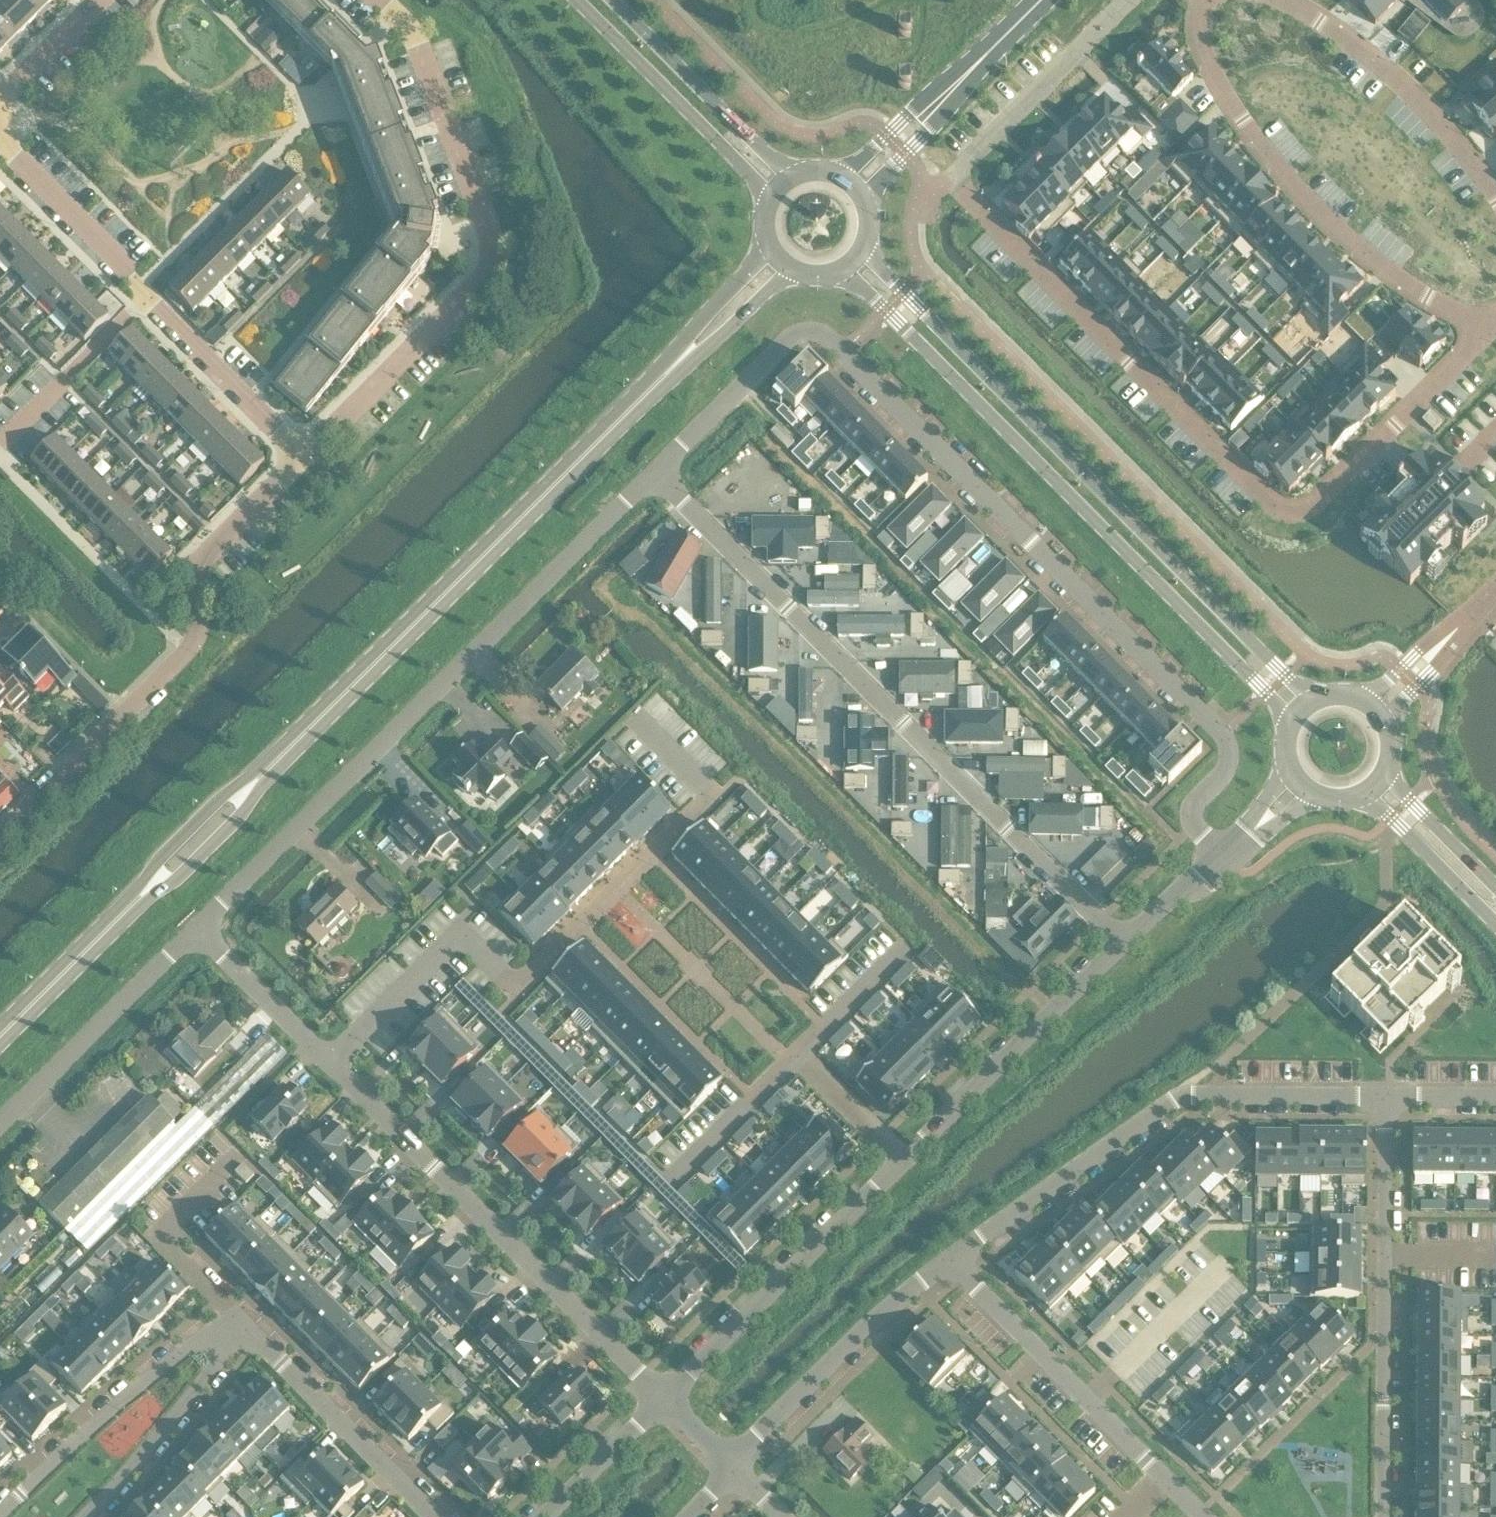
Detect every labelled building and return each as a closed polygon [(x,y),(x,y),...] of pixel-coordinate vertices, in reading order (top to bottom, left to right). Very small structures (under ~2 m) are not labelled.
[(4,4),(28,28),(43,12),(31,0),(8,0),(4,4)] [(43,12),(55,0),(31,0),(43,12)] [(366,63),(303,0),(263,0),(331,69),(334,66),(340,73),(366,63)] [(1350,1),(1375,26),(1377,24),(1401,0),(1352,0),(1350,1)] [(1453,36),(1457,38),(1461,38),(1465,38),(1469,37),(1478,28),(1481,25),(1483,21),(1483,19),(1483,18),(1483,17),(1483,16),(1483,15),(1482,14),(1482,13),(1482,11),(1481,10),(1480,9),(1472,1),(1474,0),(1405,0),(1453,36)] [(0,8),(0,30),(13,43),(28,28),(4,4),(0,8)] [(1416,12),(1399,34),(1412,44),(1430,23),(1416,12)] [(13,43),(0,30),(0,55),(13,43)] [(266,34),(256,44),(266,54),(275,44),(266,34)] [(1163,41),(1137,67),(1140,70),(1141,69),(1172,101),(1192,81),(1172,60),(1177,55),(1163,41)] [(275,46),(266,54),(269,57),(275,63),(280,58),(280,51),(275,46)] [(278,68),(286,75),(296,66),(288,58),(278,68)] [(366,63),(340,73),(363,133),(401,234),(276,389),(307,414),(431,261),(427,258),(433,251),(436,226),(433,218),(438,216),(400,117),(377,59),(366,63)] [(1460,108),(1473,123),(1476,120),(1480,124),(1495,110),(1495,63),(1476,79),(1483,88),(1460,108)] [(1104,100),(1086,118),(1117,149),(1134,132),(1142,140),(1151,131),(1130,110),(1122,118),(1104,100)] [(1180,103),(1159,124),(1178,142),(1198,122),(1180,103)] [(1480,124),(1483,127),(1481,128),(1483,131),(1484,133),(1486,135),(1487,137),(1489,139),(1491,140),(1492,139),(1495,143),(1495,110),(1480,124)] [(1086,118),(1069,135),(1100,166),(1117,149),(1086,118)] [(1181,143),(1160,164),(1169,172),(1170,171),(1188,189),(1192,186),(1191,185),(1225,150),(1226,151),(1230,147),(1212,129),(1190,151),(1181,143)] [(1069,135),(1052,151),(1083,183),(1084,182),(1100,166),(1069,135)] [(1225,150),(1191,185),(1192,186),(1207,201),(1208,202),(1242,168),(1226,151),(1225,150)] [(1052,151),(1034,169),(1037,172),(1038,171),(1069,203),(1070,202),(1087,185),(1084,182),(1083,183),(1052,151)] [(1154,152),(1138,168),(1146,177),(1163,160),(1154,152)] [(1207,201),(1204,205),(1221,222),(1259,185),(1242,168),(1208,202),(1207,201)] [(1037,172),(1021,188),(1058,226),(1059,225),(1076,208),(1070,202),(1069,203),(1038,171),(1037,172)] [(274,188),(298,211),(313,196),(289,173),(274,188)] [(1128,177),(1120,186),(1128,194),(1145,178),(1142,174),(1133,183),(1128,177)] [(1130,196),(1128,198),(1135,205),(1152,189),(1143,180),(1128,195),(1130,196)] [(1259,185),(1221,222),(1239,240),(1240,239),(1239,238),(1274,204),(1274,205),(1277,202),(1259,185)] [(284,226),(298,211),(274,188),(260,202),(284,226)] [(1021,188),(1003,205),(1020,223),(1015,228),(1028,242),(1034,237),(1040,243),(1058,226),(1021,188)] [(1111,194),(1102,202),(1108,208),(1117,200),(1111,194)] [(269,241),(284,226),(260,202),(245,217),(269,241)] [(1102,202),(1094,211),(1099,217),(1108,208),(1102,202)] [(1274,204),(1239,238),(1240,239),(1256,255),(1291,221),(1274,205),(1274,204)] [(1131,209),(1125,215),(1133,223),(1139,218),(1131,209)] [(22,230),(8,215),(0,223),(0,252),(22,230)] [(254,255),(269,241),(245,217),(231,232),(254,255)] [(1139,218),(1133,223),(1142,232),(1148,226),(1139,218)] [(1256,255),(1252,258),(1270,277),(1274,273),(1273,272),(1307,238),(1291,221),(1256,255)] [(1167,225),(1161,231),(1170,240),(1176,234),(1179,230),(1171,222),(1167,225)] [(318,232),(325,239),(332,231),(326,225),(318,232)] [(1077,228),(1068,236),(1074,242),(1082,233),(1077,228)] [(37,244),(22,230),(0,252),(0,255),(14,268),(37,244)] [(240,270),(254,255),(231,232),(216,246),(240,270)] [(318,246),(325,239),(318,232),(311,240),(318,246)] [(1176,234),(1170,240),(1178,248),(1184,243),(1176,234)] [(1068,236),(1059,245),(1065,250),(1074,242),(1068,236)] [(1089,236),(1060,265),(1073,279),(1075,281),(1105,252),(1089,236)] [(1270,277),(1264,283),(1279,299),(1289,289),(1291,290),(1294,287),(1293,286),(1324,255),(1307,238),(1273,272),(1274,273),(1270,277)] [(1162,240),(1156,246),(1164,254),(1170,248),(1162,240)] [(28,283),(52,259),(37,244),(14,268),(28,283)] [(225,285),(240,270),(216,246),(202,261),(225,285)] [(1170,248),(1164,254),(1173,263),(1178,257),(1170,248)] [(1105,252),(1075,281),(1077,284),(1078,283),(1091,296),(1120,267),(1119,266),(1105,252)] [(289,261),(296,268),(304,260),(297,254),(289,261)] [(1324,255),(1293,286),(1294,287),(1310,303),(1341,272),(1341,271),(1324,255)] [(1195,258),(1189,264),(1198,272),(1204,267),(1195,258)] [(43,298),(67,274),(52,259),(28,283),(43,298)] [(1120,267),(1091,296),(1106,312),(1135,282),(1136,283),(1143,276),(1126,260),(1119,266),(1120,267)] [(211,299),(225,285),(202,261),(187,276),(211,299)] [(289,275),(296,268),(289,261),(282,269),(289,275)] [(1189,264),(1184,269),(1192,278),(1198,272),(1189,264)] [(1310,303),(1303,309),(1321,328),(1319,329),(1328,338),(1349,317),(1341,308),(1363,286),(1345,267),(1341,271),(1341,272),(1310,303)] [(434,272),(427,281),(435,288),(443,279),(434,272)] [(58,312),(81,289),(67,274),(43,298),(58,312)] [(1215,274),(1209,279),(1221,291),(1226,285),(1215,274)] [(196,314),(211,299),(187,276),(172,290),(196,314)] [(1135,282),(1106,312),(1121,327),(1150,298),(1136,283),(1135,282)] [(261,290),(268,297),(275,289),(268,283),(261,290)] [(1226,285),(1221,291),(1229,299),(1235,293),(1226,285)] [(1207,286),(1201,291),(1210,300),(1215,294),(1207,286)] [(72,327),(96,303),(81,289),(58,312),(72,327)] [(260,304),(268,297),(261,290),(253,298),(260,304)] [(1215,294),(1210,300),(1218,308),(1224,303),(1215,294)] [(1150,298),(1121,327),(1136,342),(1166,313),(1150,298)] [(96,303),(72,327),(87,342),(111,318),(96,303)] [(230,306),(223,312),(228,317),(235,310),(230,306)] [(16,325),(23,317),(16,310),(8,317),(16,325)] [(1252,310),(1246,316),(1254,325),(1260,319),(1252,310)] [(231,320),(238,327),(245,319),(238,312),(231,320)] [(1166,313),(1136,342),(1152,358),(1181,328),(1166,313)] [(1406,314),(1377,342),(1395,360),(1404,352),(1417,365),(1416,366),(1419,369),(1446,343),(1431,329),(1426,334),(1406,314)] [(1354,315),(1344,325),(1352,333),(1362,323),(1354,315)] [(1238,316),(1232,322),(1240,331),(1246,325),(1238,316)] [(23,317),(16,325),(23,332),(31,325),(23,317)] [(1260,319),(1254,325),(1263,333),(1269,327),(1260,319)] [(231,334),(238,327),(231,320),(224,327),(231,334)] [(1246,325),(1240,331),(1249,339),(1254,333),(1246,325)] [(1181,328),(1152,358),(1167,373),(1196,344),(1195,343),(1181,328)] [(125,369),(149,346),(134,331),(111,355),(125,369)] [(15,352),(23,344),(16,337),(8,345),(15,352)] [(44,354),(51,347),(44,339),(37,347),(44,354)] [(1196,344),(1167,373),(1183,390),(1185,388),(1185,387),(1185,386),(1214,356),(1215,357),(1216,357),(1199,340),(1195,343),(1196,344)] [(23,344),(15,352),(23,359),(30,351),(23,344)] [(1357,356),(1339,374),(1346,381),(1346,380),(1377,411),(1395,393),(1377,375),(1385,367),(1364,345),(1355,354),(1357,356)] [(140,384),(163,361),(149,346),(125,369),(140,384)] [(51,347),(44,354),(51,361),(59,354),(51,347)] [(1268,347),(1262,353),(1270,361),(1276,355),(1268,347)] [(1320,353),(1311,361),(1317,367),(1326,359),(1320,353)] [(1276,355),(1270,361),(1279,370),(1285,364),(1276,355)] [(1214,356),(1185,386),(1200,401),(1229,372),(1228,371),(1215,357),(1214,356)] [(827,379),(828,378),(808,358),(775,390),(777,392),(785,400),(795,410),(805,401),(827,379)] [(155,399),(178,375),(163,361),(140,384),(155,399)] [(1229,372),(1200,401),(1215,416),(1248,384),(1232,368),(1228,371),(1229,372)] [(169,413),(193,390),(178,375),(155,399),(169,413)] [(1297,376),(1286,387),(1292,393),(1303,381),(1297,376)] [(840,393),(827,379),(805,401),(818,414),(840,393)] [(1330,396),(1329,397),(1360,428),(1377,411),(1346,380),(1346,381),(1330,396)] [(1248,384),(1215,416),(1231,432),(1264,400),(1248,384)] [(1286,387),(1277,395),(1283,401),(1292,393),(1286,387)] [(93,403),(100,396),(92,388),(85,396),(93,403)] [(184,428),(207,405),(193,390),(169,413),(184,428)] [(833,429),(855,407),(840,393),(818,414),(833,429)] [(1310,410),(1309,410),(1343,445),(1360,428),(1329,397),(1330,396),(1327,393),(1310,410)] [(100,396),(93,403),(101,411),(108,403),(100,396)] [(199,443),(222,419),(207,405),(184,428),(199,443)] [(1306,406),(1288,425),(1289,425),(1324,459),(1323,460),(1325,462),(1343,445),(1309,410),(1310,410),(1306,406)] [(784,421),(790,415),(783,407),(776,413),(784,421)] [(847,443),(869,421),(855,407),(833,429),(847,443)] [(1260,412),(1252,421),(1258,426),(1266,418),(1260,412)] [(1430,413),(1422,422),(1433,433),(1442,424),(1430,413)] [(791,429),(798,422),(790,415),(784,421),(791,429)] [(94,416),(87,424),(94,431),(102,424),(94,416)] [(122,432),(129,424),(122,417),(114,424),(122,432)] [(213,457),(237,434),(222,419),(199,443),(213,457)] [(862,458),(884,436),(869,421),(847,443),(862,458)] [(1252,421),(1243,429),(1249,435),(1258,426),(1252,421)] [(102,424),(94,431),(102,439),(109,431),(102,424)] [(129,424),(122,432),(129,440),(137,432),(129,424)] [(1289,425),(1272,442),(1275,446),(1276,445),(1307,476),(1323,460),(1324,459),(1289,425)] [(778,427),(770,434),(779,442),(786,435),(778,427)] [(228,472),(251,449),(237,434),(213,457),(228,472)] [(786,435),(779,442),(787,451),(794,444),(786,435)] [(876,472),(898,450),(884,436),(862,458),(876,472)] [(814,447),(817,445),(809,437),(804,443),(812,450),(814,447)] [(47,476),(71,453),(56,438),(33,462),(47,476)] [(805,456),(812,450),(804,443),(798,449),(805,456)] [(1275,446),(1253,468),(1267,482),(1272,477),(1289,494),(1307,476),(1276,445),(1275,446)] [(122,461),(129,454),(122,446),(114,453),(122,461)] [(151,462),(159,454),(151,446),(144,454),(151,462)] [(812,450),(805,456),(813,464),(822,455),(814,447),(812,450)] [(251,449),(228,472),(242,487),(266,463),(251,449)] [(799,463),(805,456),(798,449),(791,455),(799,463)] [(890,487),(912,465),(898,450),(876,472),(890,487)] [(62,491),(85,467),(71,453),(47,476),(62,491)] [(129,454),(122,461),(129,469),(137,462),(129,454)] [(159,454),(151,462),(159,469),(166,461),(159,454)] [(807,470),(813,464),(805,456),(799,463),(807,470)] [(1365,532),(1360,537),(1370,547),(1367,550),(1379,562),(1382,559),(1392,569),(1393,568),(1410,585),(1423,573),(1426,576),(1426,575),(1427,574),(1424,571),(1436,559),(1439,562),(1440,561),(1437,558),(1453,542),(1460,549),(1462,551),(1486,526),(1478,518),(1484,512),(1467,495),(1468,494),(1457,484),(1460,481),(1449,470),(1446,473),(1436,462),(1429,469),(1421,460),(1396,485),(1398,487),(1398,486),(1404,493),(1388,509),(1386,506),(1385,507),(1384,507),(1387,510),(1375,522),(1372,519),(1372,520),(1371,520),(1374,523),(1365,532)] [(905,502),(927,480),(912,465),(890,487),(905,502)] [(76,505),(100,482),(85,467),(62,491),(76,505)] [(833,487),(839,480),(831,473),(825,479),(833,487)] [(151,491),(159,484),(151,475),(142,483),(151,491)] [(180,490),(188,483),(180,475),(172,483),(180,490)] [(840,494),(847,488),(839,480),(833,487),(840,494)] [(91,520),(114,497),(100,482),(76,505),(91,520)] [(188,483),(180,490),(187,498),(195,490),(188,483)] [(159,484),(151,491),(157,498),(165,490),(159,484)] [(950,507),(931,488),(887,532),(906,551),(950,507)] [(106,535),(129,511),(114,497),(91,520),(106,535)] [(861,515),(868,509),(860,502),(854,508),(861,515)] [(181,519),(189,511),(181,504),(174,511),(181,519)] [(209,506),(202,513),(209,520),(216,513),(209,506)] [(869,523),(875,517),(868,509),(861,515),(869,523)] [(120,549),(144,526),(129,511),(106,535),(120,549)] [(189,511),(181,519),(189,526),(196,518),(189,511)] [(828,542),(828,569),(863,569),(863,568),(870,567),(875,567),(851,542),(828,519),(828,542)] [(813,542),(815,542),(825,542),(825,521),(812,521),(813,542)] [(920,565),(939,584),(983,539),(964,521),(920,565)] [(806,523),(752,522),(752,538),(805,539),(806,523)] [(135,564),(158,541),(144,526),(120,549),(135,564)] [(704,550),(676,533),(641,589),(668,606),(704,550)] [(883,534),(877,540),(887,550),(894,544),(883,534)] [(158,541),(135,564),(150,579),(173,556),(158,541)] [(785,566),(809,567),(810,555),(785,555),(785,566)] [(914,567),(905,558),(900,564),(908,572),(914,567)] [(1024,580),(1005,562),(962,606),(980,624),(1024,580)] [(722,566),(706,565),(705,626),(721,627),(722,566)] [(870,567),(863,568),(863,569),(863,590),(875,590),(875,567),(870,567)] [(946,599),(938,591),(932,596),(940,605),(946,599)] [(1038,594),(994,638),(1013,657),(1057,613),(1038,594)] [(805,598),(805,612),(859,613),(860,599),(805,598)] [(954,607),(946,599),(940,605),(949,613),(954,607)] [(678,607),(670,616),(688,634),(696,625),(678,607)] [(908,617),(908,639),(920,639),(920,618),(908,617)] [(1058,655),(1080,633),(1065,618),(1043,640),(1058,655)] [(905,622),(836,621),(835,638),(904,639),(905,622)] [(768,622),(752,622),(752,674),(768,674),(768,622)] [(15,665),(23,674),(22,674),(25,677),(26,676),(36,686),(50,672),(67,689),(72,685),(83,696),(92,686),(80,675),(77,678),(30,631),(22,639),(23,640),(16,647),(15,646),(5,656),(0,660),(0,663),(8,672),(15,665)] [(986,640),(978,632),(973,637),(981,645),(986,640)] [(1072,670),(1094,648),(1080,633),(1058,655),(1072,670)] [(698,647),(719,647),(719,635),(698,635),(698,647)] [(992,640),(985,648),(996,660),(1004,652),(992,640)] [(1087,684),(1109,662),(1094,648),(1072,670),(1087,684)] [(573,651),(552,671),(554,673),(539,689),(562,712),(581,693),(588,700),(598,689),(591,683),(598,676),(573,651)] [(1101,699),(1123,677),(1109,662),(1087,684),(1101,699)] [(955,687),(968,687),(968,665),(955,665),(955,687)] [(821,667),(803,667),(802,726),(820,727),(821,667)] [(6,703),(16,713),(31,698),(1,668),(0,669),(0,710),(6,703)] [(952,669),(902,668),(901,699),(952,700),(952,669)] [(1029,684),(1036,678),(1028,670),(1022,676),(1029,684)] [(1116,713),(1138,691),(1123,677),(1101,699),(1116,713)] [(1037,692),(1043,685),(1036,678),(1029,684),(1037,692)] [(746,683),(746,695),(767,695),(767,683),(746,683)] [(990,689),(971,688),(971,713),(990,713),(990,695),(990,690),(990,689)] [(1130,728),(1152,706),(1138,691),(1116,713),(1130,728)] [(1058,713),(1064,707),(1057,699),(1051,705),(1058,713)] [(1144,742),(1166,720),(1152,706),(1130,728),(1144,742)] [(1066,721),(1072,714),(1064,707),(1058,713),(1066,721)] [(1016,713),(1003,713),(1003,734),(1016,734),(1016,713)] [(944,716),(944,747),(999,748),(1000,717),(944,716)] [(1158,756),(1180,734),(1166,720),(1144,742),(1158,756)] [(874,722),(861,722),(862,773),(875,773),(874,722)] [(541,728),(529,739),(555,766),(567,754),(541,728)] [(1087,742),(1093,735),(1086,728),(1079,734),(1087,742)] [(794,731),(794,744),(815,744),(815,731),(794,731)] [(1168,785),(1201,753),(1181,733),(1180,734),(1158,756),(1148,765),(1168,785)] [(47,748),(57,758),(71,745),(61,735),(47,748)] [(547,760),(522,735),(510,747),(535,772),(547,760)] [(1094,749),(1101,743),(1093,735),(1087,742),(1094,749)] [(497,774),(512,758),(494,740),(478,755),(471,748),(454,764),(462,771),(454,779),(456,781),(453,784),(465,796),(466,795),(468,796),(469,795),(473,798),(480,790),(488,798),(504,781),(497,774)] [(611,743),(601,752),(608,759),(618,750),(611,743)] [(1063,761),(1050,761),(1051,782),(1063,782),(1063,761)] [(1091,789),(1063,761),(1063,782),(1063,789),(1091,789)] [(1111,775),(1119,768),(1112,761),(1105,769),(1111,775)] [(987,762),(987,777),(1041,778),(1041,763),(987,762)] [(1117,782),(1125,774),(1119,768),(1111,775),(1117,782)] [(581,772),(572,782),(579,789),(588,779),(581,772)] [(632,773),(614,791),(620,798),(621,797),(653,829),(671,811),(632,773)] [(1131,787),(1139,779),(1133,773),(1125,780),(1131,787)] [(842,778),(842,791),(862,791),(862,778),(842,778)] [(1138,793),(1145,785),(1139,779),(1131,787),(1138,793)] [(0,787),(0,815),(20,795),(6,781),(0,787)] [(572,782),(563,791),(569,798),(579,789),(572,782)] [(1144,799),(1151,792),(1145,785),(1138,793),(1144,799)] [(906,789),(895,789),(896,810),(906,810),(906,789)] [(748,793),(741,800),(751,810),(758,803),(748,793)] [(620,798),(604,814),(635,845),(634,846),(635,847),(653,829),(621,797),(620,798)] [(416,801),(392,824),(404,836),(398,841),(413,856),(418,850),(426,858),(434,850),(442,858),(457,843),(416,801)] [(543,802),(533,811),(540,818),(550,809),(543,802)] [(758,803),(751,810),(760,819),(767,812),(758,803)] [(533,811),(524,820),(531,827),(540,818),(533,811)] [(958,812),(940,811),(939,870),(957,871),(958,812)] [(1098,811),(1081,811),(1081,830),(1098,830),(1098,812),(1098,811)] [(1098,832),(1111,832),(1111,811),(1098,811),(1098,812),(1098,830),(1098,832)] [(588,831),(587,831),(618,862),(634,846),(635,845),(604,814),(588,831)] [(1032,814),(1032,839),(1081,839),(1081,814),(1032,814)] [(468,824),(457,835),(476,855),(488,843),(468,824)] [(581,824),(563,841),(601,879),(618,862),(587,831),(588,831),(581,824)] [(779,824),(772,831),(781,840),(788,834),(779,824)] [(703,826),(672,857),(688,873),(719,842),(718,841),(703,826)] [(889,826),(889,839),(910,839),(910,826),(889,826)] [(788,834),(781,840),(790,850),(797,843),(788,834)] [(719,842),(688,873),(703,888),(737,854),(721,838),(718,841),(719,842)] [(513,840),(504,850),(511,856),(520,847),(513,840)] [(563,841),(546,859),(549,862),(550,861),(584,896),(601,879),(563,841)] [(504,850),(494,859),(501,866),(511,856),(504,850)] [(814,850),(807,857),(816,867),(823,860),(814,850)] [(737,854),(703,888),(718,903),(753,869),(737,854)] [(1017,859),(988,859),(989,908),(1017,908),(1017,859)] [(823,860),(816,867),(826,876),(833,869),(823,860)] [(549,862),(533,878),(567,913),(568,912),(584,896),(550,861),(549,862)] [(753,869),(718,903),(733,919),(768,884),(753,869)] [(937,887),(957,887),(957,874),(937,874),(937,887)] [(402,900),(377,875),(365,886),(391,912),(402,900)] [(533,878),(516,895),(551,931),(569,913),(568,912),(567,913),(533,878)] [(475,879),(465,888),(472,895),(481,886),(475,879)] [(768,884),(733,919),(749,934),(783,900),(768,884)] [(840,885),(833,892),(842,902),(849,895),(840,885)] [(358,907),(336,886),(297,925),(318,947),(358,907)] [(424,893),(412,905),(422,914),(433,903),(424,893)] [(516,895),(498,913),(533,948),(551,931),(516,895)] [(849,895),(842,902),(852,911),(859,904),(849,895)] [(783,900),(749,934),(764,949),(798,915),(783,900)] [(1037,964),(1077,924),(1055,903),(1016,942),(1037,964)] [(798,915),(764,949),(779,965),(814,930),(798,915)] [(871,916),(864,923),(873,932),(880,925),(871,916)] [(1403,921),(1331,992),(1351,1012),(1367,1028),(1387,1048),(1459,977),(1403,921)] [(984,934),(1005,935),(1005,922),(984,922),(984,934)] [(814,930),(779,965),(794,980),(829,945),(828,945),(814,930)] [(829,945),(794,980),(810,996),(848,958),(831,941),(828,945),(829,945)] [(583,945),(545,983),(562,999),(569,993),(568,992),(599,961),(583,945)] [(929,948),(917,960),(921,964),(933,952),(929,948)] [(599,961),(568,992),(569,993),(582,1006),(583,1007),(614,976),(599,961)] [(909,964),(900,974),(907,981),(916,971),(909,964)] [(339,966),(335,970),(335,975),(339,979),(345,979),(348,975),(348,969),(344,966),(339,966)] [(900,974),(890,983),(897,990),(907,981),(900,974)] [(582,1006),(579,1010),(580,1011),(594,1025),(595,1026),(630,991),(614,976),(583,1007),(582,1006)] [(943,985),(926,1001),(963,1038),(963,1039),(980,1023),(943,985)] [(594,1025),(591,1029),(607,1045),(645,1007),(630,991),(595,1026),(594,1025)] [(879,995),(869,1004),(876,1011),(886,1002),(879,995)] [(479,996),(470,1005),(480,1014),(488,1006),(479,996)] [(926,1001),(910,1016),(914,1020),(914,1019),(948,1053),(963,1038),(926,1001)] [(243,1002),(235,1011),(248,1022),(255,1014),(256,1013),(244,1002),(243,1002)] [(869,1004),(860,1014),(867,1021),(876,1011),(869,1004)] [(488,1006),(480,1014),(489,1024),(498,1016),(488,1006)] [(645,1007),(607,1045),(622,1060),(660,1022),(645,1007)] [(443,1016),(406,1052),(424,1070),(460,1033),(443,1016)] [(169,1053),(195,1079),(216,1058),(214,1056),(234,1035),(217,1018),(197,1039),(190,1032),(169,1053)] [(523,1018),(516,1025),(525,1034),(532,1027),(523,1018)] [(900,1034),(899,1034),(933,1068),(933,1067),(948,1053),(914,1019),(914,1020),(900,1034)] [(660,1022),(622,1060),(637,1075),(675,1037),(660,1022)] [(848,1025),(839,1035),(846,1042),(855,1032),(848,1025)] [(532,1027),(525,1034),(535,1044),(542,1037),(532,1027)] [(897,1030),(880,1047),(887,1054),(887,1053),(918,1084),(934,1068),(933,1067),(933,1068),(899,1034),(900,1034),(897,1030)] [(460,1033),(424,1070),(442,1087),(478,1051),(460,1033)] [(253,1089),(259,1083),(287,1055),(267,1035),(253,1049),(219,1083),(175,1128),(170,1123),(172,1121),(182,1111),(164,1094),(154,1104),(148,1098),(99,1146),(40,1206),(68,1234),(69,1235),(69,1234),(88,1253),(253,1089)] [(839,1035),(829,1044),(836,1051),(846,1042),(839,1035)] [(675,1037),(637,1075),(653,1090),(691,1053),(675,1037)] [(528,1046),(519,1054),(529,1064),(537,1055),(528,1046)] [(554,1048),(547,1055),(556,1065),(563,1058),(554,1048)] [(691,1053),(653,1090),(668,1106),(706,1068),(691,1053)] [(873,1068),(872,1068),(903,1100),(918,1084),(887,1053),(887,1054),(873,1068)] [(537,1055),(529,1064),(538,1073),(547,1065),(537,1055)] [(563,1058),(556,1065),(565,1074),(572,1067),(563,1058)] [(866,1061),(849,1078),(879,1107),(881,1105),(889,1113),(903,1100),(872,1068),(873,1068),(866,1061)] [(489,1068),(453,1104),(456,1108),(455,1109),(466,1121),(468,1119),(470,1122),(507,1086),(489,1068)] [(706,1068),(668,1106),(684,1122),(722,1084),(706,1068)] [(580,1083),(573,1090),(582,1099),(589,1092),(580,1083)] [(507,1086),(470,1122),(473,1125),(472,1126),(483,1138),(485,1136),(488,1140),(524,1103),(507,1086)] [(192,1091),(181,1093),(184,1107),(196,1105),(192,1091)] [(782,1091),(772,1101),(779,1108),(789,1098),(782,1091)] [(284,1092),(253,1122),(273,1142),(284,1131),(287,1134),(297,1124),(294,1121),(304,1112),(300,1109),(304,1105),(291,1092),(287,1095),(284,1092)] [(589,1092),(582,1099),(592,1109),(599,1102),(589,1092)] [(577,1095),(569,1104),(578,1113),(587,1105),(577,1095)] [(772,1101),(763,1110),(770,1117),(779,1108),(772,1101)] [(587,1105),(578,1113),(588,1123),(596,1115),(587,1105)] [(614,1110),(607,1117),(617,1126),(624,1119),(623,1119),(615,1110),(614,1110)] [(541,1115),(505,1151),(523,1169),(559,1132),(541,1115)] [(819,1115),(802,1132),(805,1135),(806,1134),(837,1165),(851,1151),(843,1143),(845,1141),(819,1115)] [(624,1119),(617,1126),(626,1135),(633,1128),(624,1119)] [(751,1122),(742,1131),(749,1138),(758,1129),(751,1122)] [(328,1130),(295,1162),(316,1184),(317,1184),(349,1152),(343,1146),(346,1142),(333,1129),(330,1132),(328,1130)] [(1193,1146),(1193,1147),(1216,1171),(1216,1172),(1224,1180),(1252,1152),(1234,1134),(1224,1143),(1210,1129),(1193,1146)] [(742,1131),(733,1140),(739,1147),(749,1138),(742,1131)] [(559,1132),(523,1169),(540,1186),(577,1150),(559,1132)] [(791,1149),(821,1180),(837,1165),(806,1134),(805,1135),(791,1149)] [(1320,1195),(1320,1178),(1321,1178),(1321,1135),(1299,1134),(1299,1137),(1300,1137),(1299,1179),(1301,1179),(1300,1194),(1320,1195)] [(1321,1135),(1321,1178),(1342,1179),(1343,1179),(1343,1135),(1321,1135)] [(1365,1135),(1343,1135),(1343,1179),(1342,1179),(1342,1188),(1365,1188),(1365,1179),(1365,1135)] [(1413,1176),(1433,1177),(1433,1135),(1413,1135),(1413,1176)] [(1433,1135),(1433,1177),(1455,1177),(1455,1135),(1433,1135)] [(1455,1135),(1455,1177),(1476,1177),(1476,1135),(1455,1135)] [(1476,1177),(1495,1177),(1495,1136),(1476,1135),(1476,1177)] [(1255,1137),(1255,1178),(1278,1178),(1278,1137),(1255,1137)] [(1299,1137),(1278,1137),(1278,1178),(1299,1179),(1300,1137),(1299,1137)] [(1185,1138),(1168,1156),(1199,1188),(1216,1172),(1216,1171),(1193,1147),(1193,1146),(1185,1138)] [(645,1140),(638,1147),(647,1157),(654,1150),(645,1140)] [(626,1145),(618,1153),(627,1163),(636,1154),(626,1145)] [(788,1145),(772,1161),(805,1195),(806,1196),(821,1180),(791,1149),(788,1145)] [(316,1184),(313,1187),(336,1210),(371,1174),(369,1172),(373,1169),(359,1155),(356,1159),(349,1152),(317,1184),(316,1184)] [(721,1152),(711,1162),(718,1168),(728,1159),(721,1152)] [(636,1154),(627,1163),(637,1173),(646,1164),(643,1162),(636,1154)] [(1151,1172),(1151,1173),(1178,1200),(1177,1201),(1182,1206),(1199,1188),(1168,1156),(1151,1172)] [(264,1160),(259,1165),(267,1173),(273,1168),(264,1160)] [(772,1161),(757,1176),(790,1210),(805,1195),(772,1161)] [(711,1162),(702,1171),(709,1178),(718,1168),(711,1162)] [(1143,1164),(1126,1182),(1157,1214),(1160,1218),(1177,1201),(1178,1200),(1151,1173),(1151,1172),(1143,1164)] [(243,1165),(235,1173),(245,1183),(253,1175),(243,1165)] [(588,1167),(551,1203),(569,1221),(605,1185),(588,1167)] [(273,1168),(267,1173),(275,1182),(281,1176),(273,1168)] [(757,1176),(741,1192),(775,1225),(775,1224),(790,1210),(757,1176)] [(1140,1231),(1157,1214),(1126,1182),(1108,1199),(1140,1231)] [(605,1185),(569,1221),(587,1239),(623,1203),(605,1185)] [(687,1186),(678,1195),(685,1202),(694,1192),(687,1186)] [(282,1197),(274,1188),(268,1194),(277,1203),(282,1197)] [(372,1208),(356,1224),(377,1246),(411,1213),(397,1199),(396,1200),(388,1192),(380,1199),(372,1208)] [(727,1206),(726,1207),(760,1241),(776,1225),(775,1224),(775,1225),(741,1192),(727,1206)] [(676,1194),(667,1203),(677,1212),(685,1204),(677,1196),(676,1194)] [(1092,1215),(1091,1215),(1122,1246),(1121,1247),(1122,1248),(1140,1231),(1108,1199),(1092,1215)] [(1243,1200),(1243,1212),(1251,1212),(1251,1201),(1243,1200)] [(723,1203),(707,1219),(744,1257),(760,1241),(726,1207),(727,1206),(723,1203)] [(1421,1203),(1421,1211),(1433,1211),(1433,1203),(1421,1203)] [(1433,1203),(1433,1211),(1445,1211),(1445,1203),(1433,1203)] [(1464,1203),(1464,1212),(1476,1212),(1476,1203),(1464,1203)] [(1476,1203),(1476,1212),(1488,1212),(1488,1204),(1476,1203)] [(206,1238),(223,1255),(256,1223),(255,1222),(238,1205),(235,1209),(222,1222),(221,1222),(219,1224),(206,1238)] [(299,1214),(291,1205),(285,1211),(293,1219),(299,1214)] [(1084,1207),(1067,1224),(1102,1260),(1101,1261),(1104,1264),(1121,1247),(1122,1246),(1091,1215),(1092,1215),(1084,1207)] [(0,1217),(0,1268),(31,1237),(6,1211),(0,1217)] [(643,1211),(604,1250),(607,1254),(605,1255),(617,1267),(619,1265),(621,1268),(658,1232),(662,1229),(643,1211)] [(1250,1224),(1251,1212),(1243,1212),(1242,1224),(1250,1224)] [(411,1213),(377,1246),(399,1268),(432,1236),(423,1228),(425,1226),(411,1213)] [(1206,1213),(1198,1221),(1204,1227),(1212,1218),(1206,1213)] [(307,1222),(299,1214),(293,1219),(302,1228),(307,1222)] [(1265,1225),(1277,1225),(1277,1217),(1265,1217),(1265,1225)] [(1287,1217),(1287,1225),(1299,1225),(1299,1217),(1287,1217)] [(1299,1217),(1299,1225),(1311,1225),(1311,1217),(1299,1217)] [(1330,1217),(1331,1225),(1342,1225),(1342,1217),(1330,1217)] [(259,1219),(255,1222),(256,1223),(223,1255),(240,1272),(276,1236),(259,1219)] [(700,1219),(692,1228),(701,1237),(710,1229),(700,1219)] [(325,1221),(320,1226),(328,1235),(333,1229),(325,1221)] [(1204,1227),(1198,1221),(1190,1229),(1195,1235),(1204,1227)] [(1067,1224),(1049,1241),(1084,1277),(1101,1261),(1102,1260),(1067,1224)] [(333,1229),(328,1235),(336,1243),(342,1237),(333,1229)] [(710,1229),(701,1237),(711,1247),(720,1238),(710,1229)] [(658,1232),(621,1268),(624,1271),(622,1272),(634,1284),(635,1282),(639,1286),(675,1249),(658,1232)] [(1310,1254),(1359,1255),(1359,1232),(1315,1232),(1310,1232),(1310,1254)] [(293,1253),(276,1236),(240,1272),(256,1289),(257,1289),(293,1253)] [(112,1239),(104,1247),(110,1253),(118,1245),(112,1239)] [(333,1248),(325,1240),(319,1245),(327,1253),(333,1248)] [(1032,1258),(1067,1294),(1084,1277),(1049,1241),(1032,1258)] [(1265,1254),(1265,1242),(1257,1242),(1257,1254),(1265,1254)] [(118,1245),(110,1253),(116,1259),(124,1251),(118,1245)] [(110,1253),(104,1247),(96,1255),(101,1261),(110,1253)] [(1178,1252),(1172,1247),(1164,1255),(1170,1261),(1178,1252)] [(341,1256),(333,1248),(327,1253),(335,1262),(341,1256)] [(449,1253),(417,1285),(439,1307),(471,1275),(465,1268),(468,1265),(455,1251),(452,1255),(449,1253)] [(274,1308),(275,1307),(274,1307),(307,1274),(308,1275),(311,1271),(293,1253),(257,1289),(256,1289),(274,1308)] [(1265,1254),(1257,1254),(1257,1266),(1265,1266),(1265,1254)] [(1359,1255),(1310,1254),(1310,1276),(1359,1276),(1359,1255)] [(1161,1269),(1170,1261),(1164,1255),(1156,1263),(1161,1269)] [(1050,1311),(1067,1294),(1032,1258),(1015,1276),(1041,1303),(1046,1308),(1049,1310),(1050,1311)] [(168,1311),(190,1289),(180,1279),(175,1283),(172,1280),(170,1278),(156,1264),(139,1281),(138,1282),(168,1311)] [(663,1294),(652,1304),(670,1323),(681,1312),(685,1316),(698,1303),(694,1299),(705,1288),(687,1270),(674,1282),(673,1281),(662,1292),(663,1294)] [(70,1281),(76,1287),(84,1279),(78,1273),(70,1281)] [(367,1282),(359,1273),(353,1279),(361,1287),(367,1282)] [(275,1307),(291,1323),(324,1291),(308,1275),(307,1274),(274,1307),(275,1307)] [(471,1275),(439,1307),(461,1329),(493,1297),(491,1294),(494,1291),(481,1278),(478,1281),(471,1275)] [(1315,1298),(1358,1299),(1359,1276),(1310,1276),(1310,1298),(1315,1298)] [(121,1299),(151,1329),(152,1328),(151,1328),(168,1311),(138,1282),(139,1281),(136,1278),(117,1296),(121,1300),(121,1299)] [(84,1279),(76,1287),(84,1295),(92,1287),(84,1279)] [(1144,1286),(1138,1280),(1130,1288),(1135,1294),(1144,1286)] [(76,1287),(70,1281),(62,1289),(67,1295),(76,1287)] [(375,1290),(367,1282),(361,1287),(369,1296),(375,1290)] [(386,1282),(380,1288),(389,1296),(394,1290),(386,1282)] [(1127,1302),(1135,1294),(1130,1288),(1121,1297),(1127,1302)] [(394,1290),(389,1296),(397,1304),(403,1299),(394,1290)] [(341,1308),(324,1291),(291,1323),(308,1340),(341,1308)] [(1467,1314),(1459,1314),(1459,1294),(1418,1294),(1418,1314),(1467,1315),(1467,1314)] [(1269,1306),(1281,1306),(1281,1298),(1269,1298),(1269,1306)] [(1293,1298),(1281,1298),(1281,1306),(1293,1306),(1293,1298)] [(151,1329),(121,1299),(121,1300),(104,1316),(134,1346),(151,1329)] [(1263,1311),(1253,1300),(1244,1308),(1255,1319),(1263,1311)] [(1041,1303),(1036,1308),(1044,1315),(1049,1310),(1046,1308),(1041,1303)] [(44,1307),(36,1315),(42,1321),(50,1313),(44,1307)] [(1307,1322),(1306,1323),(1336,1354),(1337,1354),(1353,1338),(1322,1307),(1307,1322)] [(357,1324),(341,1308),(308,1340),(325,1357),(357,1325),(357,1324)] [(401,1316),(393,1308),(387,1313),(395,1321),(401,1316)] [(511,1313),(478,1345),(500,1367),(536,1332),(528,1323),(524,1327),(511,1313)] [(1110,1320),(1104,1314),(1096,1322),(1101,1328),(1110,1320)] [(1467,1315),(1418,1314),(1418,1336),(1467,1336),(1467,1333),(1467,1315)] [(42,1321),(36,1315),(28,1323),(34,1329),(42,1321)] [(87,1333),(117,1362),(133,1346),(134,1347),(134,1346),(104,1316),(88,1332),(87,1333)] [(409,1324),(401,1316),(395,1321),(403,1330),(409,1324)] [(1303,1319),(1287,1335),(1321,1369),(1336,1354),(1306,1323),(1307,1322),(1303,1319)] [(360,1321),(357,1324),(357,1325),(325,1357),(342,1374),(378,1338),(360,1321)] [(1101,1328),(1096,1322),(1087,1330),(1093,1336),(1101,1328)] [(1230,1322),(1222,1330),(1227,1336),(1236,1328),(1230,1322)] [(915,1340),(950,1375),(967,1359),(963,1355),(964,1355),(932,1323),(915,1340)] [(87,1333),(88,1332),(85,1329),(66,1347),(70,1350),(100,1379),(117,1362),(87,1333)] [(1219,1344),(1227,1336),(1222,1330),(1213,1339),(1219,1344)] [(536,1332),(500,1367),(522,1390),(525,1387),(534,1395),(544,1385),(544,1386),(545,1384),(537,1376),(555,1357),(541,1344),(545,1341),(536,1332)] [(1080,1334),(1072,1342),(1079,1349),(1087,1341),(1080,1334)] [(1287,1335),(1271,1351),(1274,1354),(1275,1353),(1304,1383),(1306,1384),(1321,1369),(1287,1335)] [(1467,1336),(1418,1336),(1418,1357),(1459,1358),(1459,1337),(1467,1337),(1467,1336)] [(342,1374),(359,1392),(373,1379),(375,1377),(375,1376),(395,1356),(378,1338),(342,1374)] [(950,1375),(915,1340),(898,1356),(933,1392),(950,1375)] [(447,1343),(441,1349),(450,1357),(455,1352),(447,1343)] [(70,1350),(53,1367),(66,1381),(68,1384),(69,1383),(82,1397),(100,1379),(70,1350)] [(455,1352),(450,1357),(458,1366),(464,1360),(455,1352)] [(1191,1361),(1197,1366),(1205,1358),(1199,1352),(1191,1361)] [(1261,1368),(1260,1369),(1289,1398),(1290,1397),(1304,1383),(1275,1353),(1274,1354),(1261,1368)] [(1459,1358),(1418,1357),(1418,1379),(1459,1379),(1459,1375),(1459,1358)] [(392,1388),(373,1406),(391,1424),(424,1392),(407,1375),(410,1371),(400,1361),(383,1378),(392,1388)] [(1197,1366),(1191,1361),(1183,1369),(1188,1375),(1197,1366)] [(33,1378),(17,1394),(50,1426),(66,1409),(48,1391),(57,1381),(40,1364),(30,1374),(33,1378)] [(1257,1364),(1241,1380),(1275,1415),(1291,1399),(1290,1397),(1289,1398),(1260,1369),(1261,1368),(1257,1364)] [(544,1385),(534,1395),(535,1397),(534,1398),(541,1406),(561,1426),(572,1415),(575,1418),(585,1408),(582,1405),(592,1396),(588,1392),(592,1389),(579,1376),(575,1379),(572,1376),(553,1395),(544,1386),(544,1385)] [(265,1377),(243,1400),(272,1429),(289,1412),(276,1398),(274,1395),(274,1396),(271,1392),(276,1388),(265,1377)] [(1459,1379),(1418,1379),(1418,1401),(1459,1401),(1459,1397),(1459,1379)] [(1241,1380),(1225,1396),(1228,1400),(1229,1399),(1258,1428),(1257,1429),(1259,1431),(1275,1415),(1241,1380)] [(1160,1391),(1166,1397),(1174,1388),(1169,1383),(1160,1391)] [(1166,1397),(1160,1391),(1152,1399),(1158,1405),(1166,1397)] [(1219,1391),(1205,1404),(1211,1410),(1214,1413),(1213,1414),(1243,1444),(1243,1443),(1257,1429),(1258,1428),(1229,1399),(1228,1400),(1225,1396),(1219,1391)] [(424,1392),(391,1424),(409,1442),(427,1423),(437,1432),(454,1415),(444,1405),(440,1408),(424,1392)] [(2,1429),(11,1421),(33,1443),(50,1426),(17,1394),(1,1409),(0,1408),(0,1427),(2,1429)] [(995,1407),(985,1397),(968,1413),(978,1423),(995,1407)] [(272,1429),(243,1400),(226,1417),(255,1446),(263,1454),(279,1437),(271,1430),(272,1429)] [(973,1429),(969,1432),(985,1448),(1018,1416),(1002,1400),(995,1407),(978,1423),(973,1429)] [(1459,1401),(1418,1401),(1417,1422),(1459,1423),(1459,1401)] [(1196,1425),(1195,1426),(1227,1459),(1243,1444),(1213,1414),(1214,1413),(1211,1410),(1196,1425)] [(516,1413),(511,1418),(519,1427),(524,1421),(516,1413)] [(1018,1416),(985,1448),(1000,1463),(1033,1431),(1032,1430),(1018,1416)] [(255,1446),(226,1417),(209,1433),(209,1432),(208,1433),(238,1463),(255,1446)] [(963,1421),(957,1427),(965,1436),(971,1430),(963,1421)] [(873,1441),(855,1422),(843,1434),(842,1433),(821,1454),(850,1482),(871,1461),(862,1452),(873,1441)] [(1192,1422),(1175,1438),(1182,1445),(1211,1475),(1227,1459),(1195,1426),(1196,1425),(1192,1422)] [(1459,1423),(1417,1422),(1417,1444),(1459,1444),(1459,1423)] [(449,1427),(434,1442),(442,1450),(458,1435),(449,1427)] [(471,1447),(471,1448),(501,1478),(501,1477),(519,1460),(522,1462),(531,1453),(512,1433),(504,1442),(490,1428),(471,1447)] [(1033,1431),(1000,1463),(1015,1478),(1015,1479),(1050,1445),(1034,1429),(1032,1430),(1033,1431)] [(238,1463),(208,1433),(191,1450),(221,1480),(222,1479),(238,1463)] [(299,1456),(307,1448),(301,1442),(293,1450),(299,1456)] [(12,1457),(0,1444),(0,1469),(12,1457)] [(1459,1444),(1417,1444),(1417,1465),(1458,1465),(1459,1444)] [(469,1445),(450,1464),(466,1479),(465,1480),(468,1483),(469,1483),(488,1502),(507,1483),(501,1477),(501,1478),(471,1448),(471,1447),(469,1445)] [(1015,1478),(1011,1482),(1028,1498),(1035,1492),(1064,1462),(1066,1461),(1050,1445),(1015,1479),(1015,1478)] [(221,1480),(191,1450),(190,1451),(191,1451),(174,1468),(177,1471),(177,1470),(207,1500),(225,1483),(222,1479),(221,1480)] [(290,1464),(299,1456),(293,1450),(284,1458),(290,1464)] [(283,1477),(280,1480),(307,1507),(314,1501),(346,1468),(329,1451),(310,1469),(301,1460),(283,1477)] [(939,1467),(948,1476),(954,1470),(945,1461),(939,1467)] [(1064,1462),(1035,1492),(1049,1506),(1079,1477),(1064,1462)] [(970,1464),(952,1481),(967,1496),(985,1479),(970,1464)] [(1458,1465),(1417,1465),(1417,1487),(1458,1487),(1458,1465)] [(913,1466),(905,1475),(914,1484),(923,1476),(913,1466)] [(937,1467),(924,1479),(934,1489),(946,1476),(937,1467)] [(314,1501),(330,1516),(352,1516),(354,1514),(345,1505),(364,1486),(346,1468),(314,1501)] [(207,1500),(177,1470),(177,1471),(160,1487),(190,1516),(206,1500),(207,1501),(207,1500)] [(264,1490),(273,1481),(267,1476),(259,1484),(264,1490)] [(1045,1509),(1053,1516),(1070,1516),(1094,1493),(1079,1477),(1049,1506),(1045,1509)] [(143,1503),(156,1516),(191,1516),(190,1516),(160,1487),(144,1503),(143,1503)] [(1458,1487),(1417,1487),(1417,1509),(1458,1509),(1458,1487)] [(980,1497),(989,1505),(994,1500),(986,1491),(980,1497)] [(250,1510),(259,1501),(253,1496),(245,1504),(250,1510)] [(1002,1508),(994,1500),(989,1505),(997,1514),(1002,1508)] [(143,1503),(129,1516),(156,1516),(143,1503)] [(358,1516),(375,1516),(376,1516),(367,1508),(358,1516)] [(920,1516),(939,1516),(929,1508),(920,1516)] [(1417,1509),(1417,1516),(1458,1516),(1458,1509),(1417,1509)]
